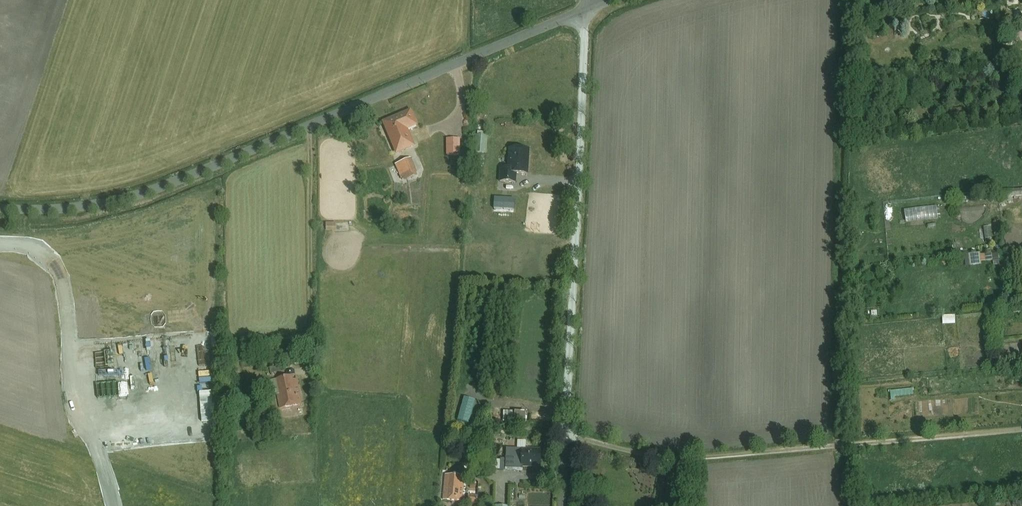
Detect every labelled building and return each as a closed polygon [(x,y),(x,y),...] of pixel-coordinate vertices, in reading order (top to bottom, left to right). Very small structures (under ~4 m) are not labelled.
[(415,109),(386,122),(400,154),(419,146),(411,129),(421,124),(415,109)] [(464,138),(450,138),(450,154),(464,154),(464,138)] [(532,173),(533,149),(513,148),(512,169),(512,173),(516,173),(532,173)] [(414,156),(398,163),(406,182),(422,175),(414,156)] [(502,169),(501,183),(516,183),(516,173),(512,173),(512,169),(502,169)] [(1000,190),(1001,197),(1021,196),(1021,188),(1000,190)] [(496,198),(496,211),(518,211),(518,198),(496,198)] [(339,230),(339,222),(329,222),(329,230),(339,230)] [(983,252),(983,260),(1001,259),(1000,252),(983,252)] [(980,254),(969,255),(970,265),(981,264),(980,254)] [(959,313),(946,316),(947,324),(960,322),(959,313)] [(298,375),(275,379),(280,408),(304,404),(298,375)] [(525,402),(508,401),(508,412),(524,412),(525,402)] [(527,448),(510,447),(509,471),(526,471),(526,466),(527,448)] [(527,448),(526,466),(545,466),(545,448),(527,448)] [(466,476),(448,474),(446,499),(464,501),(466,476)] [(482,494),(471,494),(471,503),(482,504),(482,494)]
